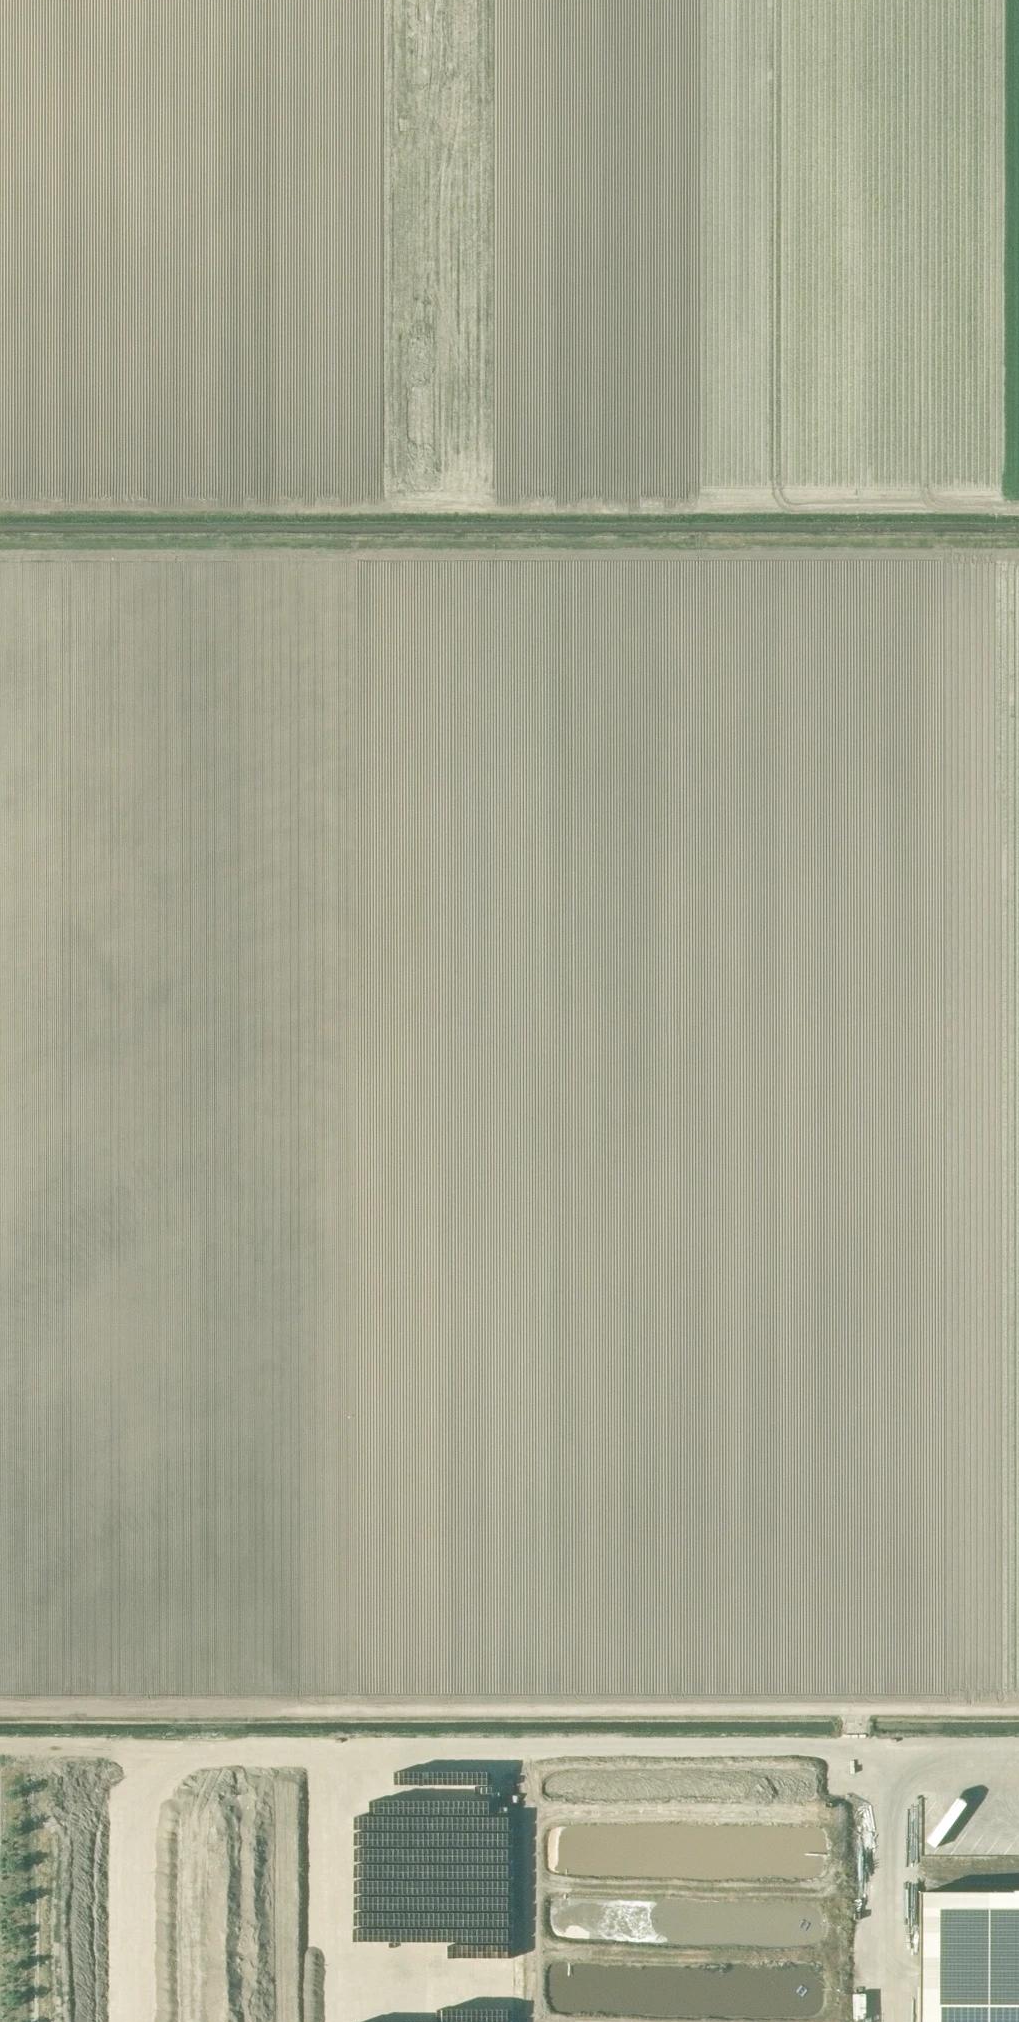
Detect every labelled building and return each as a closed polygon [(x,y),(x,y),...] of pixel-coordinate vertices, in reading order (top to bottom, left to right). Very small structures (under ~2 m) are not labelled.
[(914,2021),(1018,2021),(1018,1896),(914,1896),(914,2021)]
